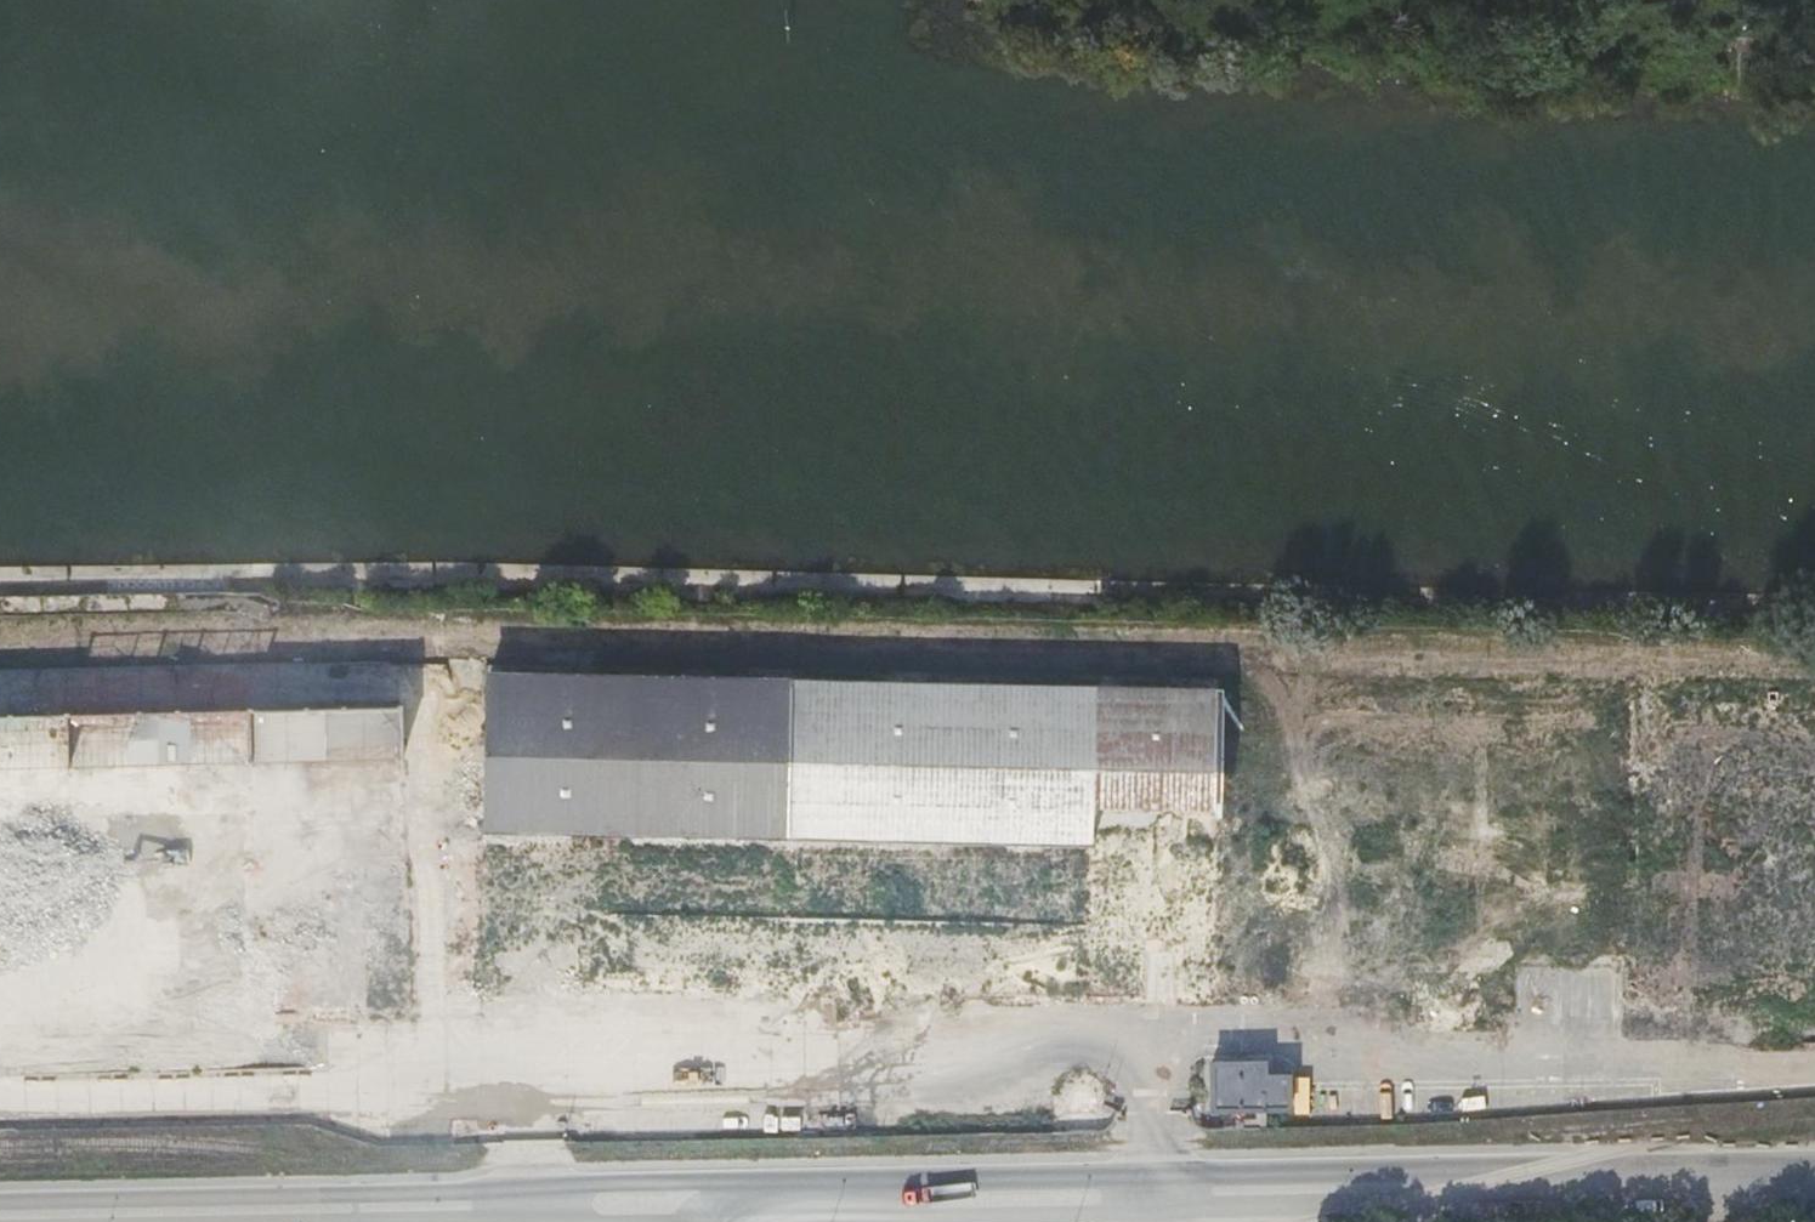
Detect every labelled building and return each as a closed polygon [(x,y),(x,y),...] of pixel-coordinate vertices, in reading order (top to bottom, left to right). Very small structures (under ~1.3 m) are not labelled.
[(476,982),(1205,996),(1211,691),(481,677),(476,982)] [(112,1014),(125,1018),(126,1072),(203,1070),(202,1018),(289,1016),(314,1006),(343,1013),(406,1012),(404,960),(401,951),(394,700),(0,711),(0,1017),(112,1014)] [(1207,1058),(1208,1106),(1284,1104),(1283,1070),(1262,1070),(1261,1056),(1207,1058)]
